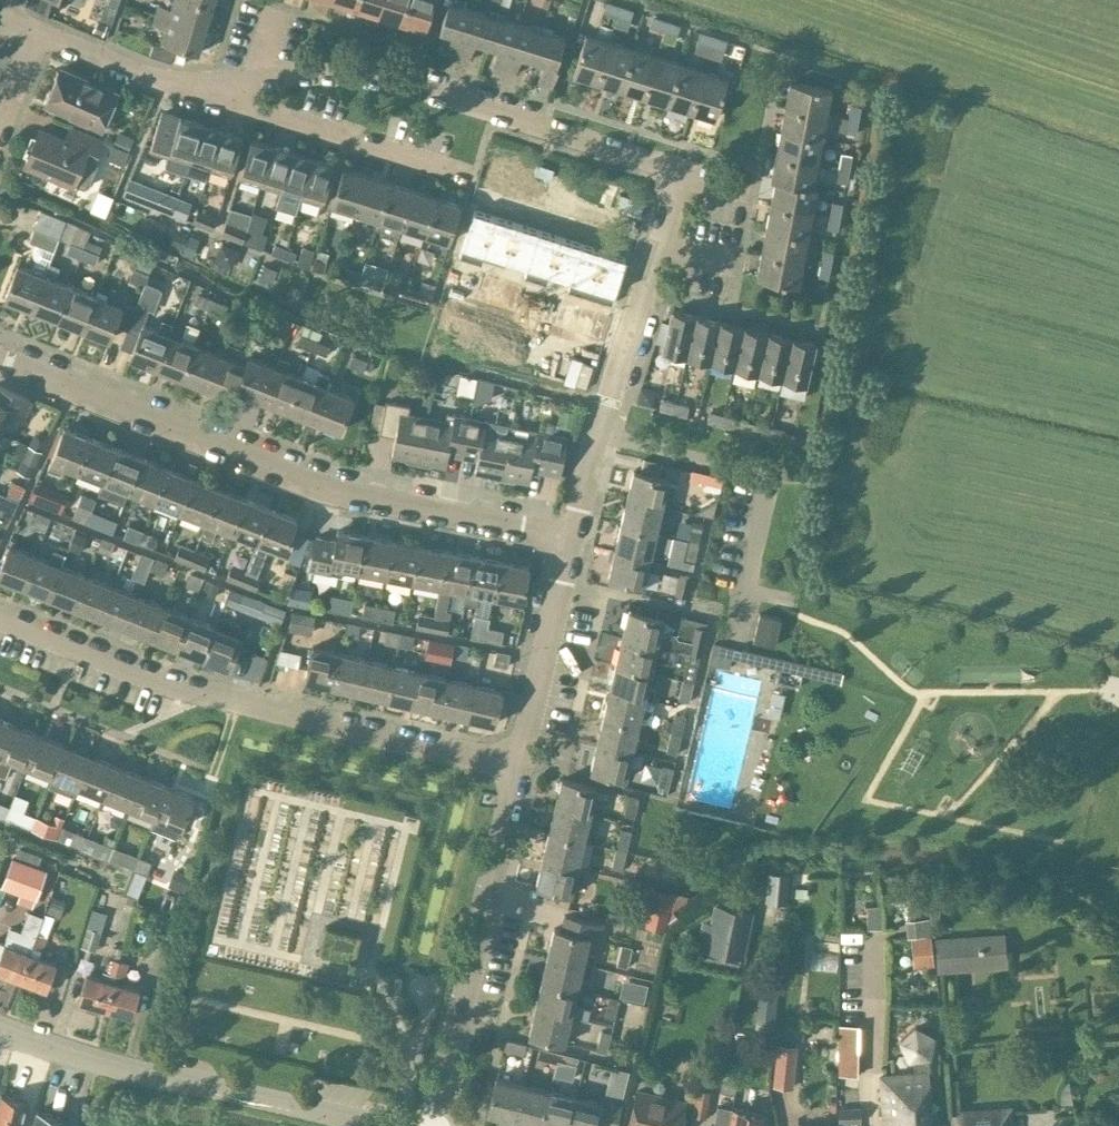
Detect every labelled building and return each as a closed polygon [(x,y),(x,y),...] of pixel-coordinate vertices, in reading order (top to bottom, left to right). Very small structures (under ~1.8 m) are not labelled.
[(26,6),(52,15),(57,0),(28,0),(26,6)] [(206,28),(213,5),(196,0),(174,0),(172,7),(160,3),(157,13),(206,28)] [(383,0),(358,0),(355,7),(378,14),(383,0)] [(408,0),(383,0),(378,14),(402,22),(408,0)] [(402,22),(426,29),(435,0),(408,0),(402,22)] [(446,53),(469,61),(476,41),(487,44),(496,16),(449,1),(440,29),(452,33),(446,53)] [(604,12),(617,16),(620,6),(607,1),(604,12)] [(630,21),(633,11),(620,6),(617,16),(630,21)] [(199,52),(206,28),(157,13),(153,26),(164,30),(161,40),(199,52)] [(492,68),(515,75),(521,55),(532,59),(541,31),(496,16),(487,44),(498,48),(492,68)] [(664,32),(668,21),(654,16),(650,27),(664,32)] [(108,25),(98,20),(93,32),(103,36),(108,25)] [(681,25),(668,21),(664,32),(677,36),(681,25)] [(541,31),(532,59),(544,62),(537,82),(552,87),(560,62),(558,62),(565,38),(541,31)] [(697,42),(711,46),(714,36),(700,31),(697,42)] [(597,81),(610,41),(586,33),(573,74),(597,81)] [(724,51),(728,40),(714,36),(711,46),(724,51)] [(620,88),(633,48),(610,41),(597,81),(620,88)] [(176,51),(153,44),(150,55),(172,62),(176,51)] [(657,56),(633,48),(620,88),(644,96),(657,56)] [(680,63),(657,56),(644,96),(667,103),(680,63)] [(704,70),(680,63),(667,103),(691,111),(704,70)] [(61,69),(46,103),(102,129),(117,94),(61,69)] [(728,78),(704,70),(691,111),(715,118),(728,78)] [(790,81),(785,105),(827,114),(832,89),(790,81)] [(328,95),(322,113),(343,121),(350,102),(328,95)] [(848,118),(859,120),(862,106),(850,104),(848,118)] [(822,138),(827,114),(785,105),(780,130),(822,138)] [(167,168),(185,173),(202,124),(162,111),(150,150),(168,156),(165,164),(167,168)] [(856,134),(859,120),(848,118),(845,132),(856,134)] [(202,124),(185,173),(206,180),(209,169),(222,130),(202,124)] [(98,166),(95,159),(103,141),(71,127),(65,140),(40,128),(24,164),(74,185),(84,189),(89,187),(98,166)] [(222,130),(209,169),(231,176),(243,136),(222,130)] [(822,138),(780,130),(776,153),(818,162),(822,138)] [(119,131),(114,143),(130,149),(135,138),(119,131)] [(239,178),(260,185),(272,146),(251,139),(239,178)] [(113,145),(107,159),(124,166),(130,152),(113,145)] [(292,152),(272,146),(260,185),(280,191),(292,152)] [(297,211),(301,198),(313,158),(292,152),(280,191),(281,191),(276,205),(297,211)] [(818,162),(776,153),(771,179),(775,181),(812,188),(813,185),(818,162)] [(841,153),(839,166),(850,169),(852,155),(841,153)] [(313,158),(301,198),(322,204),(334,165),(313,158)] [(850,169),(839,166),(836,180),(847,183),(850,169)] [(356,212),(367,175),(343,168),(331,205),(356,212)] [(379,219),(390,183),(367,175),(356,212),(379,219)] [(132,176),(125,194),(142,201),(149,183),(132,176)] [(817,186),(813,185),(812,188),(775,181),(771,203),(813,211),(817,186)] [(400,236),(403,227),(414,190),(390,183),(379,219),(376,228),(400,236)] [(427,234),(438,197),(414,190),(403,227),(427,234)] [(170,191),(163,209),(172,213),(173,213),(177,203),(180,195),(170,191)] [(438,197),(427,234),(450,241),(461,205),(438,197)] [(829,214),(841,217),(843,203),(832,201),(829,214)] [(177,203),(173,213),(185,218),(188,208),(177,203)] [(193,221),(213,229),(218,216),(210,212),(212,208),(200,203),(193,221)] [(813,211),(771,203),(766,227),(808,235),(813,211)] [(475,211),(463,252),(484,259),(497,218),(475,211)] [(838,231),(841,217),(829,214),(827,228),(838,231)] [(154,217),(147,234),(161,239),(168,222),(154,217)] [(497,218),(484,259),(507,265),(519,225),(497,218)] [(243,242),(248,230),(226,221),(221,234),(243,242)] [(519,225),(507,265),(527,272),(540,231),(519,225)] [(248,230),(243,242),(262,250),(267,234),(249,227),(249,229),(248,230)] [(761,252),(803,260),(808,235),(766,227),(761,252)] [(59,238),(34,228),(29,241),(54,252),(59,238)] [(540,231),(527,272),(547,278),(559,237),(540,231)] [(176,232),(171,244),(182,249),(186,241),(187,236),(176,232)] [(189,235),(182,251),(192,255),(198,239),(189,235)] [(559,237),(547,278),(566,283),(578,243),(559,237)] [(66,253),(81,258),(85,248),(70,242),(66,253)] [(271,253),(281,257),(285,248),(275,243),(271,253)] [(578,243),(566,283),(588,290),(600,249),(578,243)] [(31,309),(48,266),(54,252),(37,245),(33,255),(36,261),(33,270),(18,264),(5,298),(31,309)] [(229,246),(224,258),(234,261),(238,250),(229,246)] [(314,258),(315,258),(317,251),(303,246),(297,264),(311,268),(314,258)] [(85,248),(81,258),(96,264),(99,254),(85,248)] [(285,248),(281,257),(293,262),(297,252),(285,248)] [(600,249),(588,290),(610,297),(622,256),(600,249)] [(820,263),(831,265),(834,252),(823,249),(820,263)] [(314,258),(311,268),(311,269),(324,273),(327,262),(329,254),(317,251),(315,258),(314,258)] [(798,285),(803,260),(761,252),(757,276),(798,285)] [(266,261),(259,276),(271,281),(278,265),(266,261)] [(359,284),(370,287),(382,291),(389,268),(365,261),(362,273),(359,284)] [(829,280),(831,265),(820,263),(817,277),(829,280)] [(49,266),(48,266),(31,309),(57,319),(70,285),(46,275),(49,266)] [(145,284),(149,273),(134,268),(130,278),(145,284)] [(359,284),(362,273),(350,269),(347,280),(359,284)] [(164,279),(149,273),(145,284),(160,290),(164,279)] [(407,298),(410,288),(396,284),(393,294),(407,298)] [(96,295),(70,285),(57,319),(82,329),(96,295)] [(420,291),(410,288),(407,298),(417,302),(420,291)] [(127,330),(137,304),(124,299),(121,305),(106,299),(108,293),(98,289),(96,295),(82,329),(109,340),(115,325),(127,330)] [(194,303),(208,308),(212,298),(199,293),(194,303)] [(212,298),(208,308),(224,314),(228,304),(212,298)] [(137,304),(127,330),(138,335),(129,357),(156,368),(172,327),(173,323),(163,319),(159,329),(145,323),(150,310),(137,304)] [(686,357),(696,316),(672,310),(662,351),(686,357)] [(246,324),(259,329),(263,318),(250,313),(246,324)] [(711,363),(720,322),(696,316),(686,357),(711,363)] [(263,318),(259,329),(276,335),(279,325),(263,318)] [(734,368),(743,327),(720,322),(711,363),(734,368)] [(156,368),(182,378),(195,343),(180,337),(182,331),(172,327),(156,368)] [(756,383),(758,374),(767,333),(743,327),(734,368),(749,372),(747,380),(756,383)] [(782,380),(792,339),(767,333),(758,374),(782,380)] [(297,344),(311,350),(315,339),(301,334),(297,344)] [(315,339),(311,350),(326,356),(330,345),(315,339)] [(816,344),(792,339),(782,380),(783,380),(780,393),(804,398),(816,344)] [(195,343),(182,378),(208,388),(221,354),(195,343)] [(245,363),(221,354),(208,388),(233,398),(249,355),(248,355),(245,363)] [(368,360),(352,354),(349,364),(364,370),(368,360)] [(263,400),(277,362),(276,366),(249,355),(233,398),(234,399),(237,390),(263,400)] [(288,410),(301,376),(287,371),(291,361),(279,357),(277,362),(263,400),(288,410)] [(314,421),(330,378),(331,377),(319,372),(315,382),(301,376),(288,410),(314,421)] [(330,378),(314,421),(340,431),(353,397),(327,386),(330,378)] [(479,379),(476,394),(492,397),(494,383),(479,379)] [(1,432),(12,408),(26,414),(32,400),(0,385),(0,432),(1,432)] [(642,386),(637,402),(652,406),(656,390),(642,386)] [(659,409),(672,413),(675,402),(662,398),(659,409)] [(418,464),(427,417),(409,414),(411,406),(386,401),(380,433),(395,437),(391,456),(404,458),(406,462),(418,464)] [(675,402),(672,413),(687,417),(690,406),(675,402)] [(560,408),(557,424),(572,426),(575,410),(560,408)] [(720,425),(723,415),(710,411),(707,422),(720,425)] [(445,421),(427,417),(418,464),(430,466),(432,464),(446,466),(450,447),(464,450),(470,417),(447,413),(445,421)] [(737,419),(723,415),(720,425),(735,429),(737,419)] [(470,417),(464,450),(478,452),(477,460),(474,472),(487,474),(490,477),(501,480),(510,434),(511,434),(512,425),(470,417)] [(744,431),(768,438),(771,427),(746,421),(744,431)] [(512,425),(511,434),(510,434),(501,480),(513,482),(516,480),(529,482),(533,463),(560,468),(567,435),(512,425)] [(61,473),(64,466),(79,472),(92,438),(64,427),(48,469),(61,473)] [(771,427),(768,438),(782,442),(785,431),(771,427)] [(29,445),(42,451),(48,437),(36,431),(29,445)] [(92,438),(79,472),(104,481),(117,448),(92,438)] [(35,465),(42,451),(29,445),(23,459),(35,465)] [(104,481),(130,491),(143,458),(117,448),(104,481)] [(130,491),(155,502),(168,468),(143,458),(130,491)] [(646,472),(660,476),(663,463),(643,459),(640,471),(646,472)] [(155,502),(181,512),(194,478),(168,468),(155,502)] [(698,468),(693,479),(719,489),(723,479),(698,468)] [(627,498),(670,508),(672,497),(665,496),(669,478),(660,476),(646,472),(640,471),(633,469),(627,498)] [(206,522),(219,488),(194,478),(181,512),(206,522)] [(6,495),(19,501),(25,487),(12,482),(6,495)] [(35,482),(28,499),(60,512),(67,495),(35,482)] [(213,541),(218,527),(233,532),(246,499),(219,488),(206,522),(201,536),(213,541)] [(19,501),(6,495),(0,510),(12,516),(19,501)] [(668,518),(670,508),(627,498),(620,525),(656,533),(660,516),(668,518)] [(270,509),(246,499),(233,532),(257,542),(270,509)] [(72,518),(87,523),(92,510),(77,504),(72,518)] [(257,542),(246,570),(258,575),(269,546),(284,552),(297,519),(270,509),(257,542)] [(92,510),(87,523),(102,529),(107,516),(92,510)] [(46,530),(51,517),(38,512),(32,525),(46,530)] [(693,521),(688,541),(699,543),(703,523),(693,521)] [(139,543),(144,530),(128,524),(123,537),(139,543)] [(614,551),(650,559),(656,533),(620,525),(614,551)] [(158,536),(144,530),(139,543),(153,549),(158,536)] [(359,572),(366,535),(337,530),(335,540),(316,536),(309,569),(341,575),(342,569),(359,572)] [(75,531),(68,548),(80,553),(87,536),(75,531)] [(297,533),(288,561),(300,565),(309,537),(297,533)] [(386,577),(393,541),(366,535),(359,572),(386,577)] [(102,538),(97,550),(110,555),(116,543),(102,538)] [(413,582),(420,546),(393,541),(386,577),(413,582)] [(699,543),(688,541),(684,560),(695,562),(699,543)] [(174,558),(189,564),(195,550),(180,544),(174,558)] [(36,556),(9,545),(0,568),(0,577),(24,587),(36,556)] [(440,588),(448,551),(420,546),(413,582),(440,587),(440,588)] [(36,556),(24,587),(49,597),(61,566),(66,553),(54,548),(48,561),(36,556)] [(195,550),(189,564),(205,570),(210,556),(195,550)] [(447,610),(451,590),(467,593),(474,556),(448,551),(440,588),(440,587),(434,616),(435,616),(432,631),(447,634),(452,611),(447,610)] [(658,561),(650,559),(614,551),(608,578),(644,586),(648,569),(655,571),(658,561)] [(140,552),(135,565),(148,571),(154,558),(140,552)] [(477,605),(479,595),(494,598),(501,561),(474,556),(467,593),(466,603),(477,605)] [(154,558),(148,571),(161,576),(167,563),(154,558)] [(501,561),(494,598),(522,603),(529,567),(501,561)] [(231,564),(225,579),(241,585),(246,570),(231,564)] [(87,576),(61,566),(49,597),(74,607),(87,576)] [(241,585),(256,590),(261,576),(258,575),(246,570),(241,585)] [(200,591),(205,578),(191,573),(186,585),(200,591)] [(675,592),(675,593),(687,596),(692,575),(680,573),(679,575),(675,592)] [(112,586),(87,576),(74,607),(99,617),(112,586)] [(218,583),(205,578),(200,591),(213,596),(218,583)] [(138,596),(112,586),(99,617),(126,627),(138,596)] [(307,605),(310,591),(294,587),(291,601),(307,605)] [(270,619),(275,606),(243,593),(238,606),(270,619)] [(151,638),(164,607),(138,596),(126,627),(151,638)] [(378,620),(380,607),(364,604),(362,617),(378,620)] [(176,648),(189,617),(164,607),(151,638),(176,648)] [(395,610),(380,607),(378,620),(393,623),(395,610)] [(628,610),(628,611),(622,638),(675,650),(689,654),(692,642),(679,639),(677,635),(670,633),(665,636),(661,635),(665,619),(628,610)] [(289,623),(289,625),(313,630),(316,617),(316,616),(292,611),(289,623)] [(416,628),(432,631),(435,616),(434,616),(419,613),(416,628)] [(775,645),(782,619),(760,613),(754,640),(775,645)] [(202,658),(214,627),(189,617),(176,648),(202,658)] [(219,617),(215,627),(214,627),(202,658),(229,669),(241,638),(245,628),(219,617)] [(359,638),(361,625),(347,622),(345,636),(359,638)] [(470,638),(486,641),(488,628),(473,624),(470,638)] [(700,656),(702,650),(706,629),(695,626),(692,642),(689,654),(700,656)] [(488,628),(486,641),(501,644),(504,631),(488,628)] [(384,643),(398,646),(401,632),(387,630),(384,643)] [(401,632),(398,646),(413,649),(415,635),(401,632)] [(622,638),(615,664),(652,673),(655,659),(673,663),(673,662),(675,650),(622,638)] [(438,639),(434,654),(452,657),(455,643),(440,640),(438,639)] [(455,643),(453,657),(467,660),(469,645),(455,643)] [(713,643),(708,665),(714,666),(716,655),(737,660),(739,649),(713,643)] [(230,674),(261,684),(270,656),(240,645),(230,674)] [(305,679),(331,686),(339,653),(312,647),(305,679)] [(279,661),(299,665),(301,653),(281,649),(279,661)] [(511,653),(496,651),(493,664),(508,667),(511,653)] [(844,674),(745,651),(743,661),(776,668),(773,682),(779,683),(782,670),(841,684),(844,674)] [(339,653),(331,686),(359,692),(366,660),(339,653)] [(687,663),(683,681),(693,683),(700,656),(689,654),(687,663)] [(385,698),(393,666),(366,660),(359,692),(385,698)] [(649,687),(652,673),(615,664),(609,691),(646,700),(646,698),(653,701),(656,689),(649,687)] [(412,705),(420,672),(393,666),(385,698),(412,705)] [(440,711),(447,679),(420,672),(412,705),(440,711)] [(466,717),(474,685),(447,679),(440,711),(466,717)] [(689,701),(693,683),(683,681),(678,699),(689,701)] [(474,685),(466,717),(494,724),(502,692),(474,685)] [(639,726),(646,700),(609,691),(603,717),(639,726)] [(670,733),(681,736),(686,715),(675,713),(670,733)] [(633,752),(639,726),(603,717),(597,743),(633,752)] [(14,725),(0,719),(0,755),(1,756),(14,725)] [(26,766),(38,735),(14,725),(1,756),(0,759),(0,774),(6,777),(13,760),(26,766)] [(677,754),(681,736),(670,733),(666,752),(677,754)] [(65,745),(38,735),(26,766),(52,776),(49,783),(65,745)] [(627,778),(633,752),(597,743),(591,770),(627,778)] [(78,786),(90,755),(89,755),(87,749),(81,746),(76,750),(65,745),(52,776),(49,783),(49,784),(74,795),(78,786)] [(115,765),(90,755),(78,786),(103,796),(115,765)] [(129,807),(141,776),(115,765),(103,796),(129,807)] [(663,765),(658,785),(669,788),(674,768),(663,765)] [(155,817),(167,786),(141,776),(129,807),(155,817)] [(555,806),(591,814),(597,787),(561,779),(555,806)] [(177,837),(181,828),(194,797),(167,786),(155,817),(151,826),(177,837)] [(628,795),(628,796),(624,815),(635,818),(639,798),(628,795)] [(0,802),(0,816),(5,818),(10,806),(0,802)] [(591,814),(555,806),(549,833),(584,841),(591,814)] [(30,828),(35,815),(23,811),(18,823),(30,828)] [(50,821),(35,815),(30,828),(44,834),(50,821)] [(49,835),(49,836),(57,839),(62,826),(60,825),(54,823),(49,835)] [(62,826),(57,839),(63,841),(68,828),(62,826)] [(621,828),(616,849),(627,851),(632,831),(621,828)] [(82,849),(87,836),(74,831),(69,843),(82,849)] [(578,867),(584,841),(549,833),(542,859),(584,869),(585,868),(578,867)] [(105,843),(87,836),(82,849),(107,859),(115,840),(107,837),(105,843)] [(627,851),(616,849),(611,868),(622,870),(627,851)] [(134,869),(139,856),(126,851),(120,864),(134,869)] [(152,862),(139,856),(134,869),(147,875),(152,862)] [(36,899),(47,869),(12,857),(1,886),(36,899)] [(582,879),(584,869),(542,859),(536,886),(572,894),(576,877),(582,879)] [(183,891),(190,874),(175,868),(168,885),(183,891)] [(787,902),(790,872),(768,870),(765,900),(787,902)] [(796,887),(796,896),(807,896),(807,887),(796,887)] [(52,896),(46,913),(55,916),(60,918),(66,901),(52,896)] [(708,944),(742,952),(752,910),(718,902),(708,944)] [(867,927),(882,927),(881,904),(867,904),(867,927)] [(96,951),(108,913),(93,909),(81,946),(96,951)] [(20,979),(33,945),(38,932),(44,916),(29,910),(21,930),(10,926),(4,943),(0,941),(0,972),(20,979)] [(649,911),(646,926),(655,928),(664,930),(666,922),(668,915),(649,911)] [(44,916),(38,932),(47,935),(55,916),(46,913),(45,913),(44,916)] [(554,928),(548,955),(592,966),(595,955),(586,952),(589,937),(600,940),(603,924),(564,915),(561,930),(554,928)] [(906,936),(930,934),(929,917),(905,919),(906,936)] [(165,945),(171,923),(160,919),(154,942),(165,945)] [(38,932),(33,945),(43,949),(48,935),(47,935),(38,932)] [(659,964),(663,936),(642,933),(637,961),(659,964)] [(931,935),(920,936),(923,965),(934,964),(931,935)] [(1001,935),(939,939),(941,970),(1004,966),(1001,935)] [(617,965),(627,967),(632,947),(621,945),(617,965)] [(30,952),(20,979),(46,989),(56,962),(40,956),(30,952)] [(813,952),(812,972),(839,973),(840,953),(813,952)] [(541,982),(577,990),(581,975),(590,977),(592,966),(548,955),(541,982)] [(86,973),(78,1001),(105,1008),(113,981),(115,973),(119,960),(109,957),(103,978),(86,973)] [(119,960),(115,973),(125,976),(129,963),(119,960)] [(629,997),(643,1001),(648,984),(633,980),(629,997)] [(761,980),(755,1027),(774,1029),(779,982),(761,980)] [(113,981),(105,1008),(132,1016),(140,989),(123,984),(113,981)] [(574,1005),(577,990),(541,982),(535,1008),(571,1016),(587,1019),(589,1009),(574,1005)] [(609,997),(608,997),(604,1017),(615,1020),(620,999),(609,997)] [(571,1016),(535,1008),(529,1035),(565,1044),(571,1016)] [(840,1025),(840,1037),(859,1037),(859,1025),(840,1025)] [(880,1074),(882,1100),(931,1096),(930,1079),(928,1054),(932,1034),(914,1025),(900,1038),(908,1056),(912,1056),(914,1071),(880,1074)] [(601,1030),(596,1050),(607,1053),(612,1033),(601,1030)] [(858,1050),(859,1037),(840,1037),(840,1049),(858,1050)] [(504,1049),(524,1055),(526,1044),(507,1039),(504,1049)] [(773,1084),(794,1086),(798,1045),(777,1043),(773,1084)] [(537,1058),(557,1063),(560,1052),(540,1047),(537,1058)] [(858,1062),(858,1050),(840,1049),(840,1062),(858,1062)] [(560,1052),(557,1063),(576,1068),(579,1057),(560,1052)] [(858,1075),(858,1062),(840,1062),(840,1074),(858,1075)] [(701,1070),(697,1088),(692,1114),(706,1117),(711,1091),(707,1090),(711,1072),(701,1070)] [(487,1112),(515,1120),(524,1083),(496,1076),(487,1112)] [(540,1125),(541,1125),(550,1090),(524,1083),(515,1120),(540,1125)] [(685,1100),(638,1088),(629,1125),(678,1125),(685,1100)] [(576,1097),(550,1090),(541,1125),(569,1125),(576,1097)] [(0,1095),(0,1125),(21,1125),(28,1101),(1,1093),(0,1095)] [(569,1125),(617,1125),(624,1099),(604,1094),(602,1104),(576,1097),(569,1125)] [(931,1096),(882,1100),(884,1125),(933,1125),(931,1096)] [(732,1109),(717,1106),(714,1125),(729,1125),(732,1109)] [(952,1110),(953,1125),(1013,1125),(1011,1106),(952,1110)] [(839,1123),(862,1122),(861,1107),(839,1107),(839,1123)] [(64,1117),(38,1109),(33,1125),(62,1125),(64,1117)] [(732,1109),(729,1125),(763,1125),(765,1114),(747,1111),(732,1109)]
